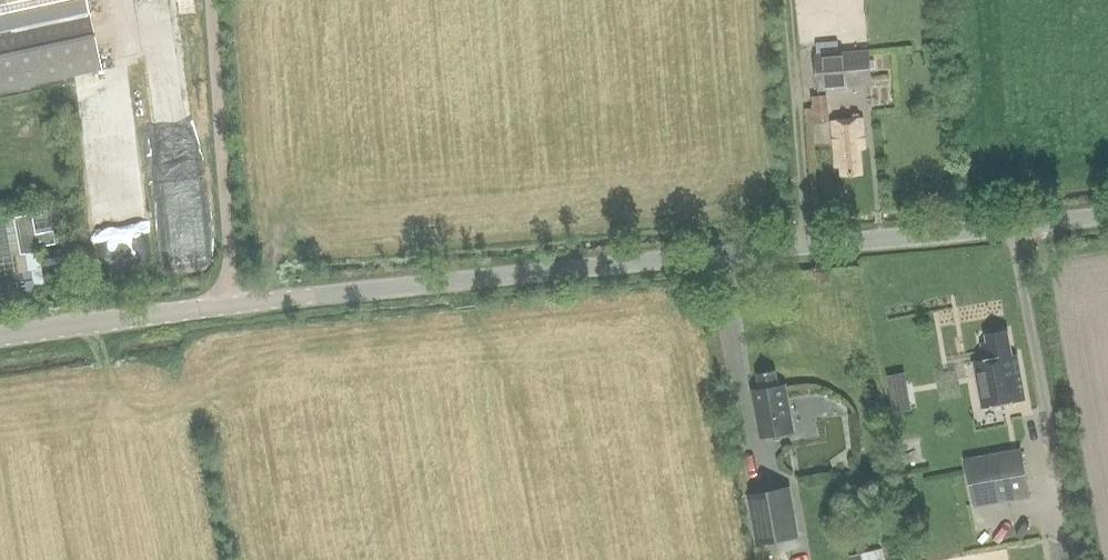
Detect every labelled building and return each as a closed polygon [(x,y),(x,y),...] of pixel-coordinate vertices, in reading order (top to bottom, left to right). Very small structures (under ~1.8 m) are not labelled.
[(86,0),(0,0),(0,91),(101,69),(86,0)] [(821,41),(822,53),(819,54),(821,89),(874,86),(872,50),(844,52),(843,40),(821,41)] [(829,121),(827,95),(811,96),(812,108),(805,108),(806,123),(829,121)] [(835,120),(837,165),(842,165),(842,174),(862,173),(860,149),(865,149),(864,119),(862,119),(861,113),(856,114),(856,119),(835,120)] [(13,215),(20,253),(39,249),(38,245),(55,242),(53,228),(35,231),(32,211),(13,215)] [(64,247),(44,250),(46,262),(65,259),(64,247)] [(211,270),(212,252),(175,249),(173,266),(211,270)] [(44,286),(41,268),(30,270),(33,288),(44,286)] [(982,345),(985,360),(988,377),(977,379),(982,407),(1025,399),(1017,354),(1010,355),(1006,331),(986,335),(988,344),(982,345)] [(962,356),(975,354),(974,345),(961,347),(962,356)] [(790,431),(782,385),(775,386),(773,370),(755,373),(758,389),(751,390),(759,436),(790,431)] [(907,374),(889,377),(891,389),(909,386),(907,374)] [(1028,495),(1020,451),(965,461),(973,505),(1028,495)] [(800,537),(791,485),(750,493),(760,537),(761,544),(800,537)] [(886,545),(852,556),(854,559),(891,559),(886,545)]
